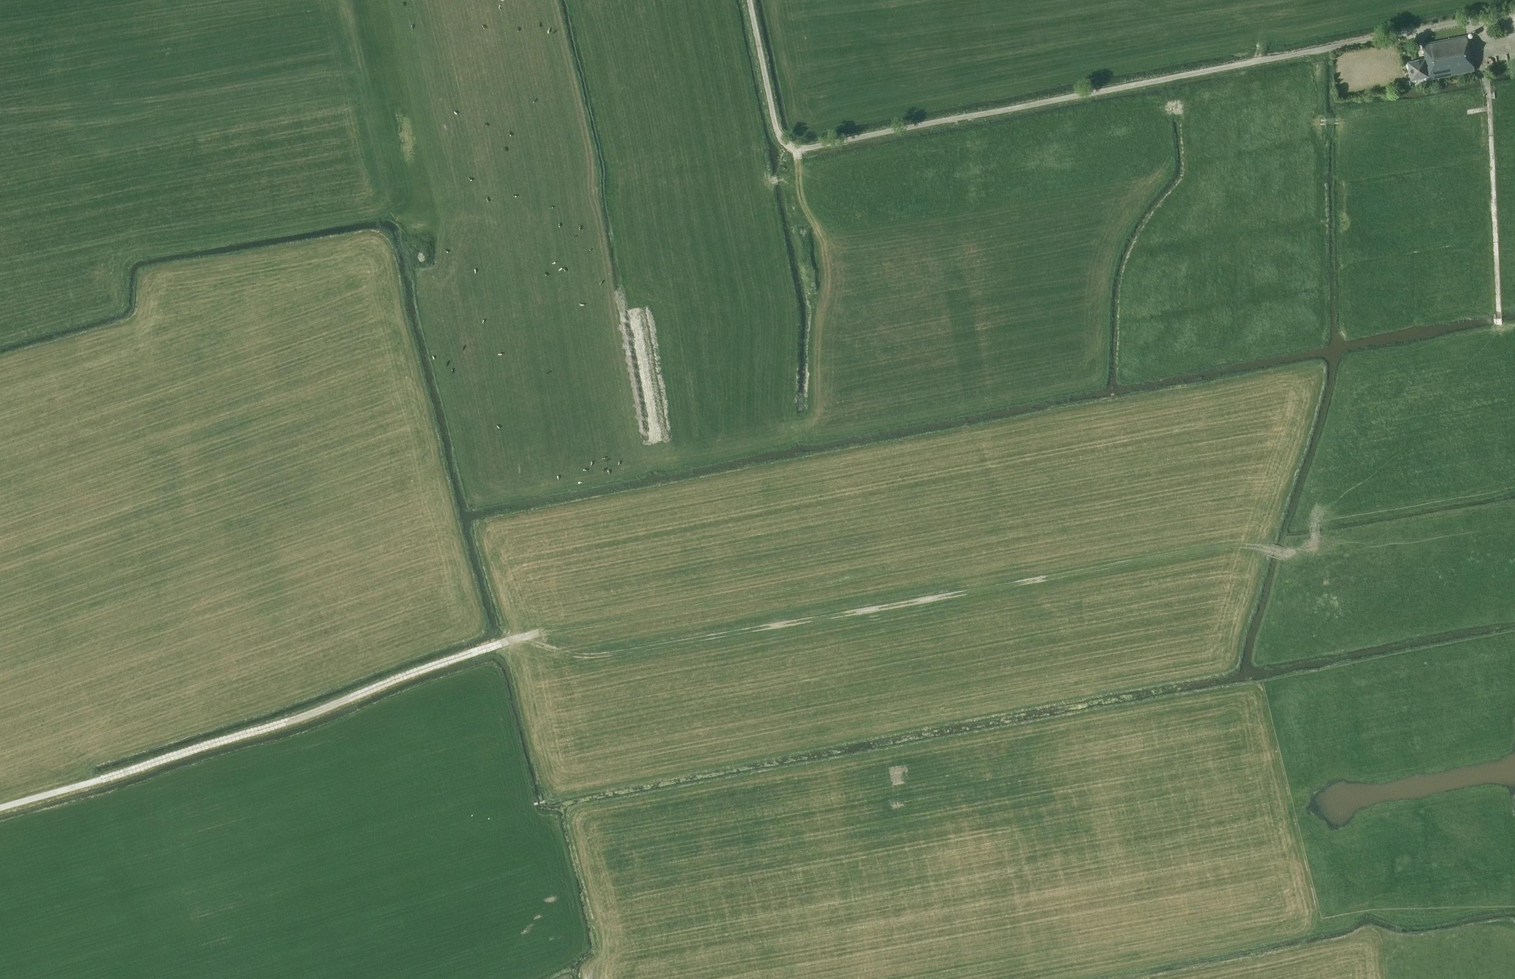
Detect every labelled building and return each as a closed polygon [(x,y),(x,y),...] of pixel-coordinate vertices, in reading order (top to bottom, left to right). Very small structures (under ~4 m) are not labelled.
[(1473,70),(1466,34),(1422,42),(1425,58),(1407,61),(1411,79),(1429,76),(1429,78),(1473,70)]
